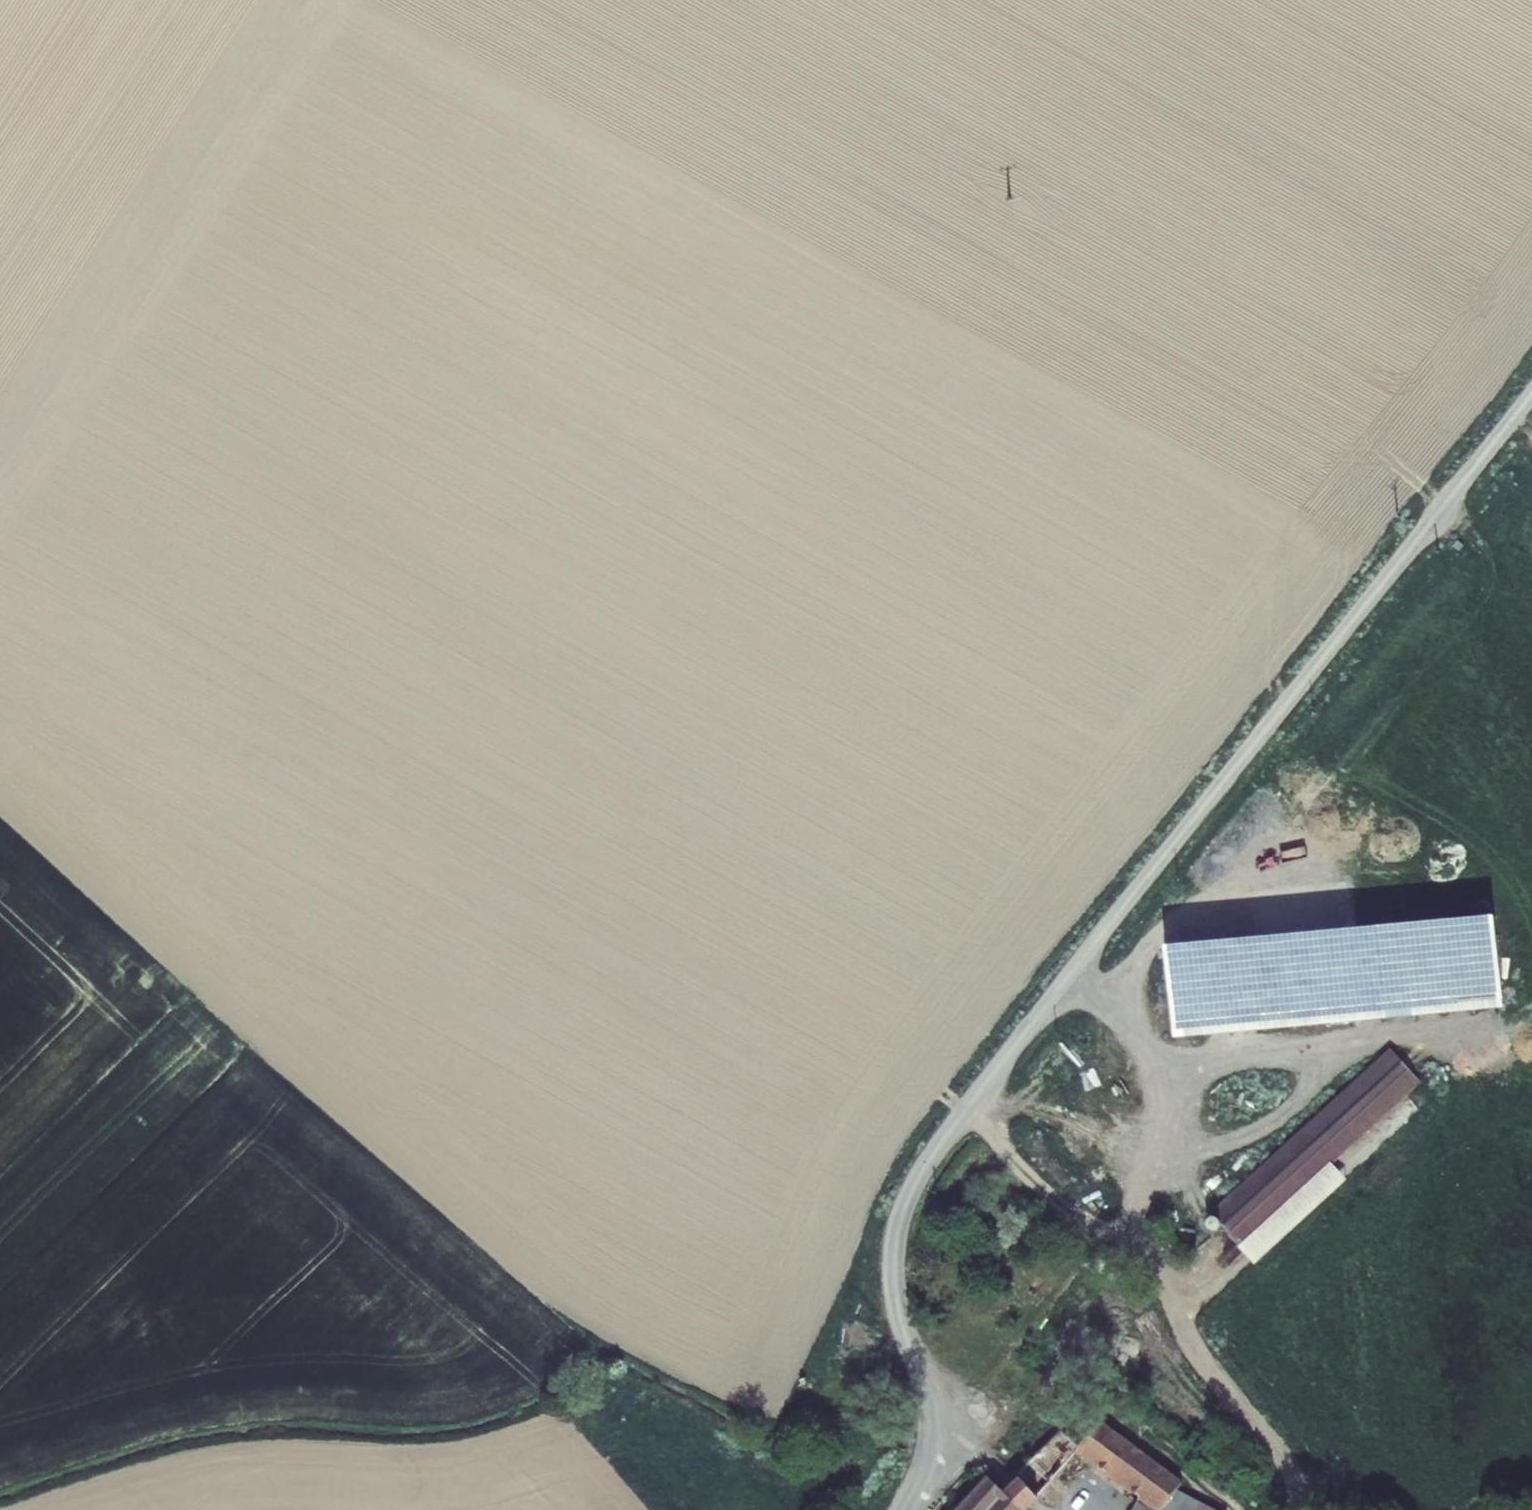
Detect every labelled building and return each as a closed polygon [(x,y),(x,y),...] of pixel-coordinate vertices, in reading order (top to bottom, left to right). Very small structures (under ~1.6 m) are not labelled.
[(1464,545),(1457,540),(1453,546),(1459,551),(1464,545)] [(1171,943),(1167,944),(1174,1038),(1388,1018),(1413,1016),(1505,1007),(1499,914),(1495,915),(1171,943)] [(1391,1048),(1212,1211),(1242,1243),(1332,1162),(1333,1163),(1423,1082),(1391,1048)] [(1332,1162),(1242,1243),(1239,1247),(1255,1264),(1349,1179),(1333,1163),(1332,1162)] [(1100,1420),(1075,1453),(1153,1509),(1164,1509),(1178,1490),(1185,1482),(1100,1420)] [(1040,1499),(1020,1477),(1005,1491),(987,1476),(956,1509),(1029,1509),(1040,1499)] [(1178,1490),(1164,1509),(1215,1509),(1178,1490)]
